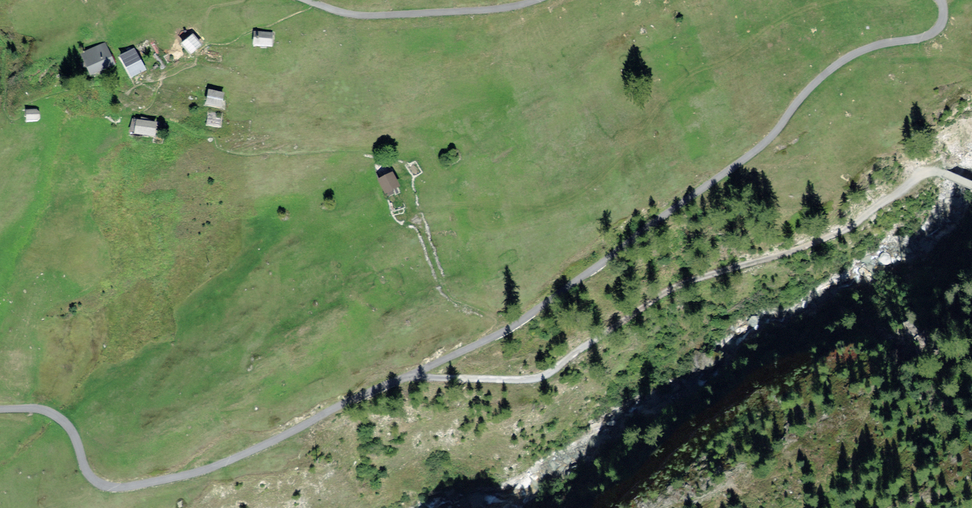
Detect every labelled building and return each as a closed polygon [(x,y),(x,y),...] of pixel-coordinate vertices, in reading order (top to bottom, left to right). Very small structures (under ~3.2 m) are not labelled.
[(273,33),(253,31),(253,38),(253,45),(272,46),(273,33)] [(201,47),(191,35),(180,45),(190,57),(201,47)] [(105,41),(80,53),(90,76),(116,64),(105,41)] [(133,48),(119,57),(132,79),(146,70),(133,48)] [(225,93),(208,90),(205,105),(222,108),(225,93)] [(36,110),(26,110),(27,121),(37,121),(39,117),(39,113),(36,110)] [(138,120),(134,119),(130,134),(154,139),(158,120),(139,116),(138,120)] [(400,187),(393,172),(377,179),(384,194),(400,187)]
